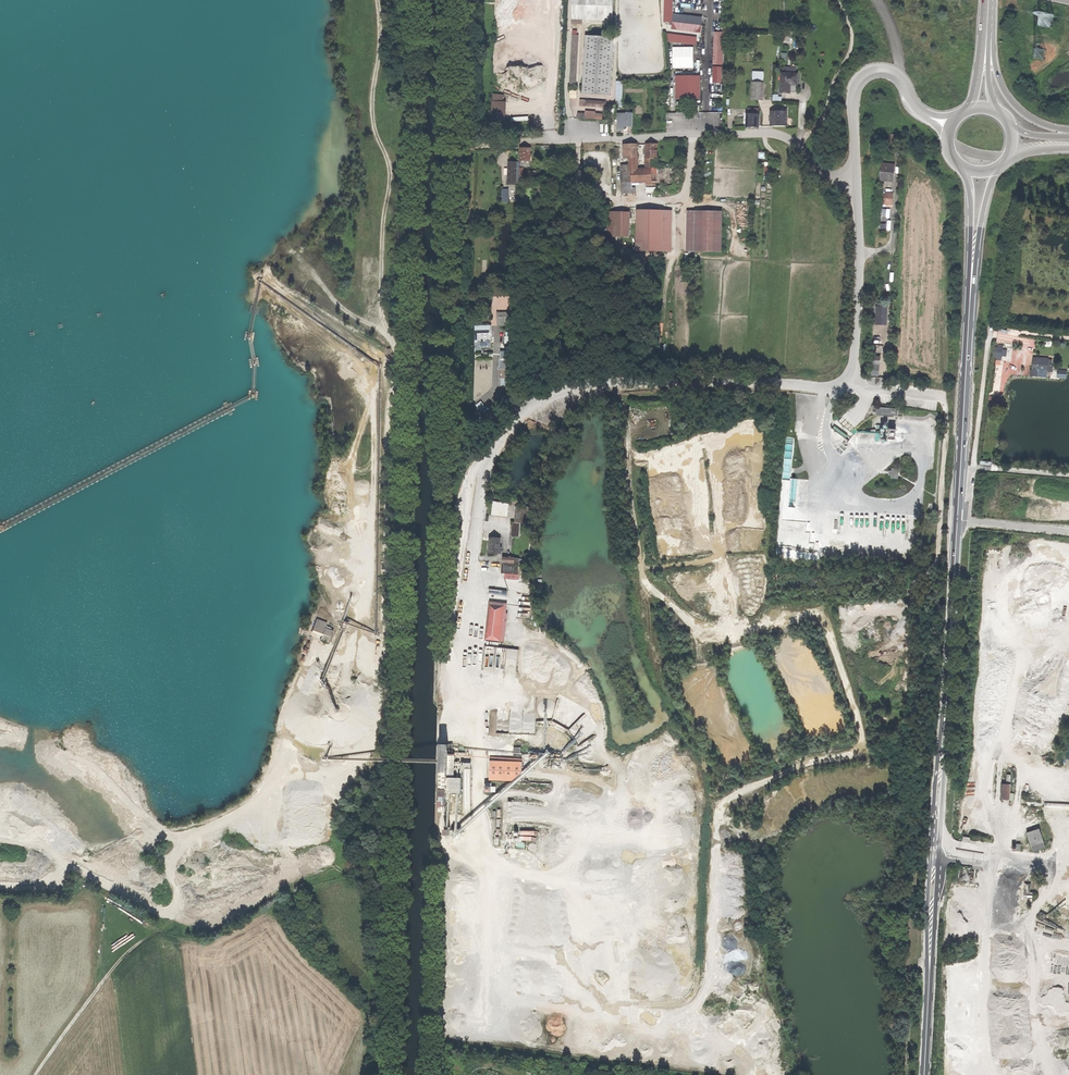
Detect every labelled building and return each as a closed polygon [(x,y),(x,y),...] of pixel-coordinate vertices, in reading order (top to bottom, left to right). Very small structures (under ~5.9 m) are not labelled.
[(613,20),(613,0),(572,0),(572,19),(613,20)] [(673,0),(665,0),(664,22),(672,22),(672,14),(673,0)] [(702,17),(672,14),(672,22),(702,25),(702,17)] [(701,33),(702,25),(672,22),(672,29),(701,33)] [(713,65),(724,65),(725,33),(716,33),(715,51),(714,51),(713,65)] [(583,93),(611,95),(615,37),(586,36),(583,93)] [(693,68),(693,48),(673,47),(672,68),(693,68)] [(722,67),(714,67),(713,83),(721,83),(722,67)] [(753,83),(763,83),(763,72),(753,72),(753,83)] [(781,74),(781,93),(790,93),(790,85),(791,85),(798,85),(798,74),(781,74)] [(699,77),(698,77),(677,77),(677,99),(699,99),(699,88),(699,77)] [(763,83),(753,83),(752,100),(762,100),(763,83)] [(509,121),(509,101),(505,101),(505,93),(493,93),(493,121),(509,121)] [(787,126),(787,125),(787,119),(787,111),(771,112),(771,119),(771,126),(787,126)] [(624,130),(624,127),(627,127),(628,115),(618,115),(617,130),(624,130)] [(747,118),(747,127),(758,128),(759,120),(759,115),(748,115),(747,115),(747,118)] [(626,158),(635,158),(637,158),(637,153),(635,153),(635,144),(624,145),(625,158),(626,158)] [(646,159),(657,159),(657,144),(646,144),(646,151),(646,159)] [(520,161),(531,161),(531,156),(531,149),(520,148),(520,161)] [(652,182),(651,170),(646,170),(637,170),(637,168),(636,168),(635,158),(626,158),(627,160),(630,160),(630,166),(631,166),(632,183),(646,182),(652,182)] [(651,170),(656,169),(657,164),(657,159),(646,159),(646,170),(651,170)] [(519,167),(519,168),(524,168),(524,169),(526,169),(526,168),(530,168),(531,161),(520,161),(520,162),(519,167)] [(517,167),(519,167),(520,162),(508,162),(508,172),(508,181),(516,182),(516,180),(517,167)] [(885,180),(894,181),(895,164),(882,163),(882,169),(881,169),(881,171),(882,171),(881,180),(885,180)] [(632,193),(632,183),(631,166),(630,166),(622,166),(623,193),(632,193)] [(885,204),(893,204),(894,193),(886,193),(885,204)] [(644,244),(671,243),(671,211),(644,211),(644,244)] [(689,252),(722,252),(723,211),(690,211),(689,252)] [(631,236),(631,214),(618,214),(618,236),(631,236)] [(877,307),(876,306),(875,323),(887,324),(887,307),(884,307),(877,307)] [(509,314),(509,313),(503,313),(497,313),(498,325),(503,325),(503,322),(511,322),(511,314),(509,314)] [(477,351),(481,351),(481,347),(492,347),(491,340),(476,340),(477,351)] [(1007,349),(1002,348),(1003,345),(995,343),(992,355),(997,356),(995,364),(1000,365),(1002,356),(1005,356),(1007,349)] [(512,352),(501,351),(499,376),(501,378),(510,379),(512,352)] [(1033,372),(1051,373),(1052,372),(1052,367),(1051,367),(1052,361),(1034,360),(1033,372)] [(1056,377),(1066,377),(1066,369),(1056,369),(1056,377)] [(990,395),(988,406),(1001,408),(1002,397),(990,395)] [(899,410),(877,408),(877,413),(876,416),(894,417),(894,416),(898,416),(899,410)] [(891,478),(898,479),(899,469),(892,468),(892,471),(889,471),(889,475),(891,475),(891,478)] [(492,502),(491,515),(506,516),(507,503),(492,502)] [(526,506),(516,505),(515,522),(520,522),(525,523),(526,506)] [(519,536),(520,522),(515,522),(510,522),(509,536),(519,536)] [(500,538),(490,537),(488,552),(499,552),(500,538)] [(520,562),(502,561),(501,572),(519,574),(520,562)] [(502,606),(489,605),(486,638),(499,640),(502,606)] [(317,618),(313,632),(323,635),(322,639),(331,642),(335,629),(327,627),(329,622),(317,618)] [(454,763),(446,763),(444,811),(451,812),(451,807),(460,807),(461,792),(467,793),(468,777),(461,776),(463,745),(456,744),(456,747),(447,746),(447,759),(454,759),(454,763)] [(519,762),(491,762),(490,780),(519,781),(519,762)] [(999,799),(1011,800),(1013,775),(1005,774),(1004,784),(1001,784),(999,799)] [(1032,852),(1046,848),(1041,830),(1027,834),(1032,852)] [(996,900),(1002,900),(1004,878),(992,877),(991,894),(996,895),(996,900)] [(1002,900),(1008,901),(1010,879),(1004,878),(1002,900)] [(1015,879),(1010,879),(1008,901),(1013,901),(1014,896),(1021,896),(1022,884),(1015,883),(1015,879)] [(1022,883),(1022,884),(1021,896),(1026,897),(1026,898),(1029,898),(1030,892),(1026,892),(1027,884),(1022,883)]
